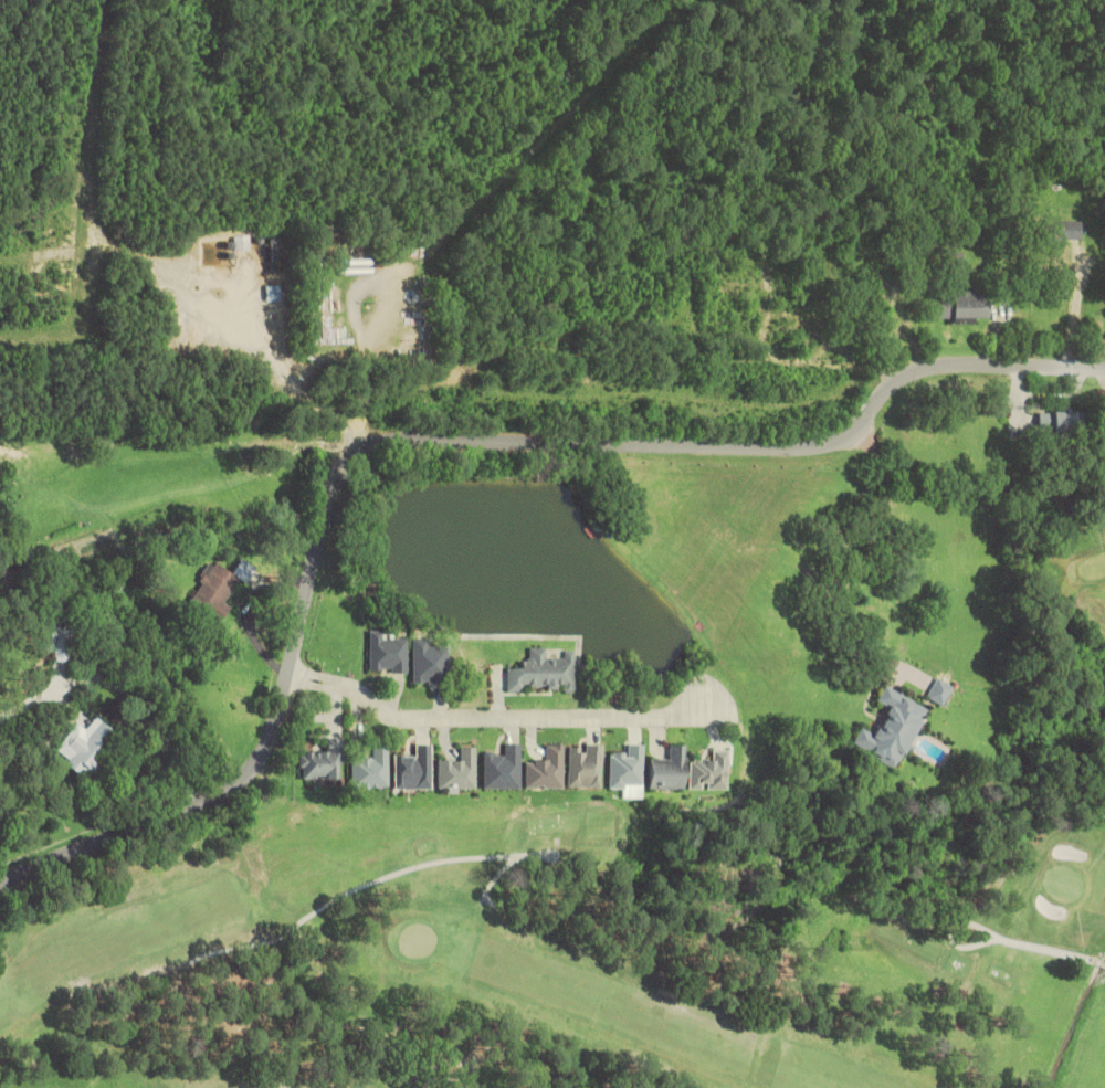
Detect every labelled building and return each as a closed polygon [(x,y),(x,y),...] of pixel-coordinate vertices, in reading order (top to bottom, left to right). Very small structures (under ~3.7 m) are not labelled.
[(813,115),(817,101),(798,96),(794,109),(813,115)] [(1081,220),(1049,220),(1049,241),(1081,241),(1081,220)] [(962,252),(949,252),(949,271),(962,271),(962,252)] [(975,321),(975,318),(989,317),(989,292),(937,293),(937,321),(975,321)] [(1081,433),(1081,412),(1038,412),(1038,433),(1081,433)] [(254,567),(240,559),(232,573),(210,560),(187,602),(218,619),(239,581),(244,583),(254,567)] [(69,656),(69,617),(41,617),(41,656),(69,656)] [(387,638),(387,631),(369,631),(369,673),(409,673),(409,638),(387,638)] [(412,682),(448,682),(448,646),(430,646),(430,638),(412,638),(412,682)] [(575,649),(564,649),(564,658),(547,658),(547,647),(529,647),(529,659),(520,659),(520,668),(506,668),(506,691),(575,691),(575,649)] [(927,697),(944,706),(954,685),(936,677),(927,697)] [(851,747),(899,769),(928,706),(884,685),(875,704),(884,707),(873,732),(860,726),(851,747)] [(53,754),(88,778),(118,735),(94,717),(86,730),(75,722),(53,754)] [(299,779),(341,779),(341,737),(326,737),(326,751),(299,751),(299,779)] [(520,742),(503,742),(503,753),(482,753),(482,789),(520,789),(520,742)] [(350,758),(350,788),(388,788),(388,744),(372,744),(372,758),(350,758)] [(417,754),(393,754),(393,790),(432,790),(432,744),(417,744),(417,754)] [(525,786),(562,786),(562,744),(545,744),(545,760),(525,760),(525,786)] [(567,744),(567,788),(601,788),(601,744),(567,744)] [(608,788),(641,788),(641,744),(621,744),(621,754),(608,754),(608,788)] [(683,744),(670,744),(670,758),(648,758),(648,788),(683,788),(683,744)] [(475,747),(460,747),(460,758),(436,758),(436,792),(475,792),(475,747)] [(690,788),(727,788),(727,750),(709,750),(709,760),(690,760),(690,788)]
